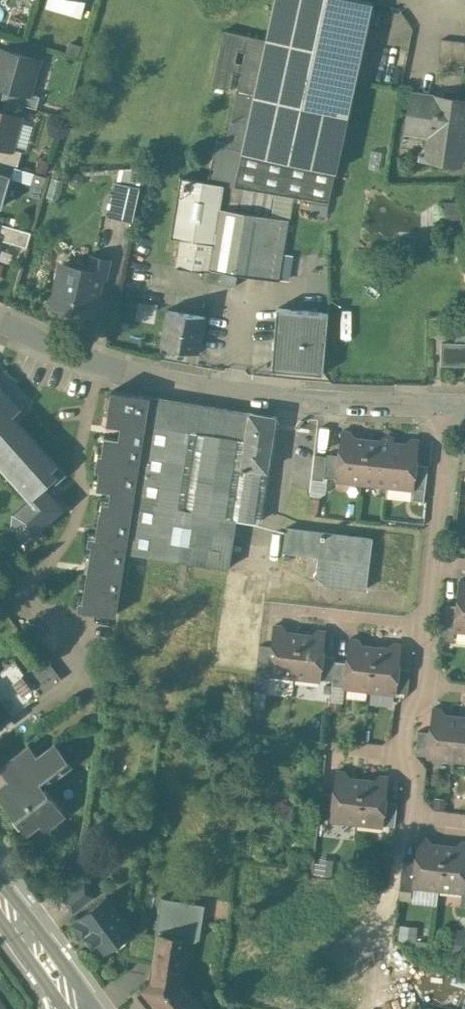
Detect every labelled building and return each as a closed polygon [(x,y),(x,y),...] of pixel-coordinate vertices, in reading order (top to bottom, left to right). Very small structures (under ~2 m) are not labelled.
[(362,0),(275,0),(267,39),(242,150),(242,151),(336,171),(373,2),(362,0)] [(267,39),(224,30),(212,86),(229,89),(233,70),(242,71),(227,142),(226,146),(242,150),(267,39)] [(441,39),(439,63),(451,64),(450,74),(462,75),(463,65),(464,66),(464,42),(441,39)] [(1,48),(0,52),(0,85),(5,87),(30,94),(30,93),(40,59),(1,48)] [(30,94),(5,87),(2,98),(37,108),(40,96),(30,93),(30,94)] [(436,97),(412,93),(408,126),(432,129),(427,159),(460,164),(464,131),(464,101),(436,97)] [(0,110),(0,146),(12,149),(12,148),(21,116),(0,110)] [(19,144),(28,146),(31,122),(22,120),(19,144)] [(227,142),(217,140),(208,182),(275,193),(330,202),(336,171),(242,151),(242,150),(226,146),(225,146),(227,142)] [(0,146),(0,160),(18,165),(22,151),(12,148),(12,149),(0,146)] [(142,181),(142,167),(118,166),(118,180),(142,181)] [(34,173),(17,168),(14,178),(31,183),(34,173)] [(46,176),(34,173),(31,183),(43,187),(46,176)] [(0,177),(0,206),(2,206),(10,180),(0,177)] [(64,181),(52,177),(46,197),(58,201),(64,181)] [(208,182),(181,177),(171,237),(181,238),(176,267),(204,272),(203,280),(235,286),(238,273),(261,277),(271,217),(275,193),(208,182)] [(140,186),(116,182),(109,217),(132,222),(140,186)] [(464,219),(464,198),(447,199),(448,220),(464,219)] [(271,217),(261,277),(279,280),(289,220),(271,217)] [(0,223),(0,235),(1,236),(0,240),(27,247),(31,232),(0,223)] [(91,271),(62,265),(54,306),(93,314),(101,275),(105,276),(108,260),(93,257),(91,271)] [(329,310),(280,305),(274,367),(324,371),(329,310)] [(210,313),(169,307),(162,352),(191,351),(192,347),(204,349),(210,313)] [(456,334),(456,342),(442,342),(442,364),(464,364),(464,334),(456,334)] [(108,462),(138,467),(150,397),(112,391),(109,413),(123,415),(119,437),(106,435),(103,454),(109,455),(108,462)] [(0,398),(0,466),(29,499),(17,510),(15,512),(13,515),(13,518),(12,521),(13,523),(13,526),(15,529),(17,532),(19,533),(21,535),(24,536),(28,536),(32,536),(35,535),(36,534),(38,533),(65,509),(45,487),(58,475),(7,419),(20,408),(6,393),(0,398)] [(249,413),(152,397),(138,467),(127,554),(228,568),(236,518),(260,521),(276,416),(250,412),(249,413)] [(356,439),(350,431),(342,430),(339,454),(336,478),(336,479),(362,482),(367,440),(356,439)] [(379,441),(367,440),(362,482),(388,485),(393,437),(386,436),(379,441)] [(411,439),(404,444),(393,443),(394,437),(393,437),(388,485),(414,488),(417,464),(420,440),(411,439)] [(339,454),(327,453),(326,456),(324,477),(336,478),(339,454)] [(326,456),(315,455),(312,478),(324,480),(324,477),(326,456)] [(138,467),(108,462),(107,469),(100,468),(97,488),(112,491),(108,512),(100,511),(96,538),(100,538),(127,542),(138,467)] [(429,465),(417,464),(414,488),(413,499),(424,501),(429,465)] [(373,538),(286,528),(283,552),(319,556),(317,570),(314,575),(325,583),(367,587),(373,538)] [(127,542),(100,538),(99,545),(92,543),(83,603),(88,604),(87,611),(115,616),(127,542)] [(460,581),(457,605),(454,628),(454,629),(464,630),(464,581),(460,581)] [(457,605),(445,603),(443,627),(454,628),(457,605)] [(288,634),(282,626),(274,625),(271,647),(268,674),(294,677),(299,635),(288,634)] [(311,636),(299,635),(294,677),(321,680),(321,679),(323,655),(326,631),(318,630),(311,636)] [(375,647),(363,646),(358,639),(349,638),(347,662),(344,686),(344,687),(370,690),(375,647)] [(394,643),(386,649),(375,647),(370,690),(396,693),(397,692),(399,668),(402,644),(394,643)] [(271,647),(259,645),(254,693),(266,694),(268,674),(271,647)] [(335,657),(323,655),(321,679),(333,680),(335,661),(335,657)] [(45,659),(25,674),(41,695),(61,680),(45,659)] [(41,695),(25,674),(15,661),(0,672),(0,726),(41,695)] [(347,662),(335,661),(333,680),(332,684),(344,686),(347,662)] [(411,669),(399,668),(397,692),(408,693),(411,669)] [(441,708),(433,707),(430,731),(427,755),(427,756),(453,759),(458,717),(447,716),(441,708)] [(458,717),(453,759),(464,761),(464,718),(458,717)] [(430,731),(418,730),(415,754),(427,755),(430,731)] [(0,788),(0,795),(27,831),(40,822),(45,828),(63,814),(42,786),(70,765),(55,745),(40,756),(40,758),(38,759),(17,775),(0,788)] [(28,747),(7,763),(8,764),(17,775),(38,759),(28,747)] [(357,823),(362,780),(350,779),(344,772),(336,771),(334,795),(331,818),(331,820),(357,823)] [(362,780),(357,823),(383,826),(383,825),(386,801),(389,777),(381,776),(373,782),(362,780)] [(334,795),(322,793),(319,817),(331,818),(334,795)] [(398,802),(386,801),(383,825),(395,826),(398,802)] [(432,845),(426,838),(418,837),(415,861),(413,884),(412,885),(439,888),(444,846),(432,845)] [(455,847),(444,846),(439,888),(464,891),(464,890),(464,842),(462,842),(455,847)] [(415,861),(403,859),(401,883),(413,884),(415,861)] [(84,884),(65,899),(74,911),(94,897),(84,884)] [(106,896),(73,923),(85,938),(87,937),(93,944),(98,940),(106,950),(104,951),(105,952),(132,931),(132,930),(131,930),(106,898),(107,897),(106,896)] [(203,906),(163,900),(164,898),(162,898),(156,935),(159,935),(186,939),(194,940),(197,938),(198,938),(203,906)] [(143,933),(132,931),(128,958),(155,961),(159,935),(156,935),(143,933)] [(152,982),(141,991),(143,992),(141,994),(141,993),(140,994),(138,996),(137,996),(136,997),(145,1008),(148,1008),(147,1008),(150,1006),(150,1007),(151,1006),(151,1005),(155,1002),(161,1008),(204,1008),(180,980),(186,939),(159,935),(155,961),(152,982)]
